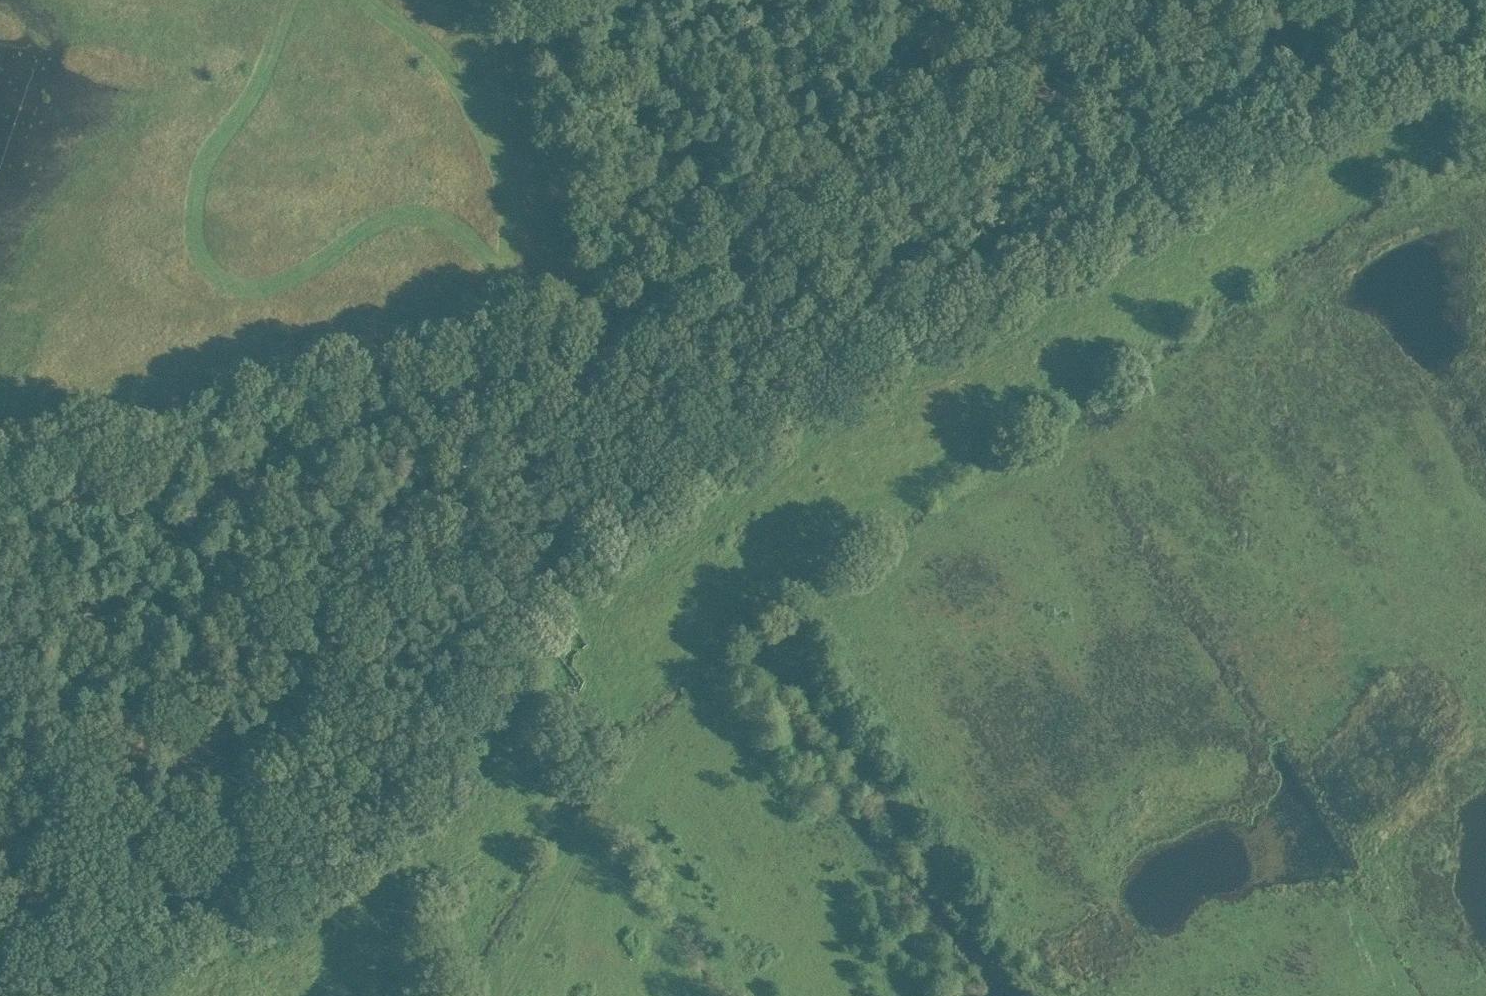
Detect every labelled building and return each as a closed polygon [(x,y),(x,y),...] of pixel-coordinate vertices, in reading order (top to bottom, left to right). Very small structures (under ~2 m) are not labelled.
[(244,851),(254,842),(247,834),(237,843),(244,851)] [(267,857),(261,861),(269,871),(274,866),(267,857)]
